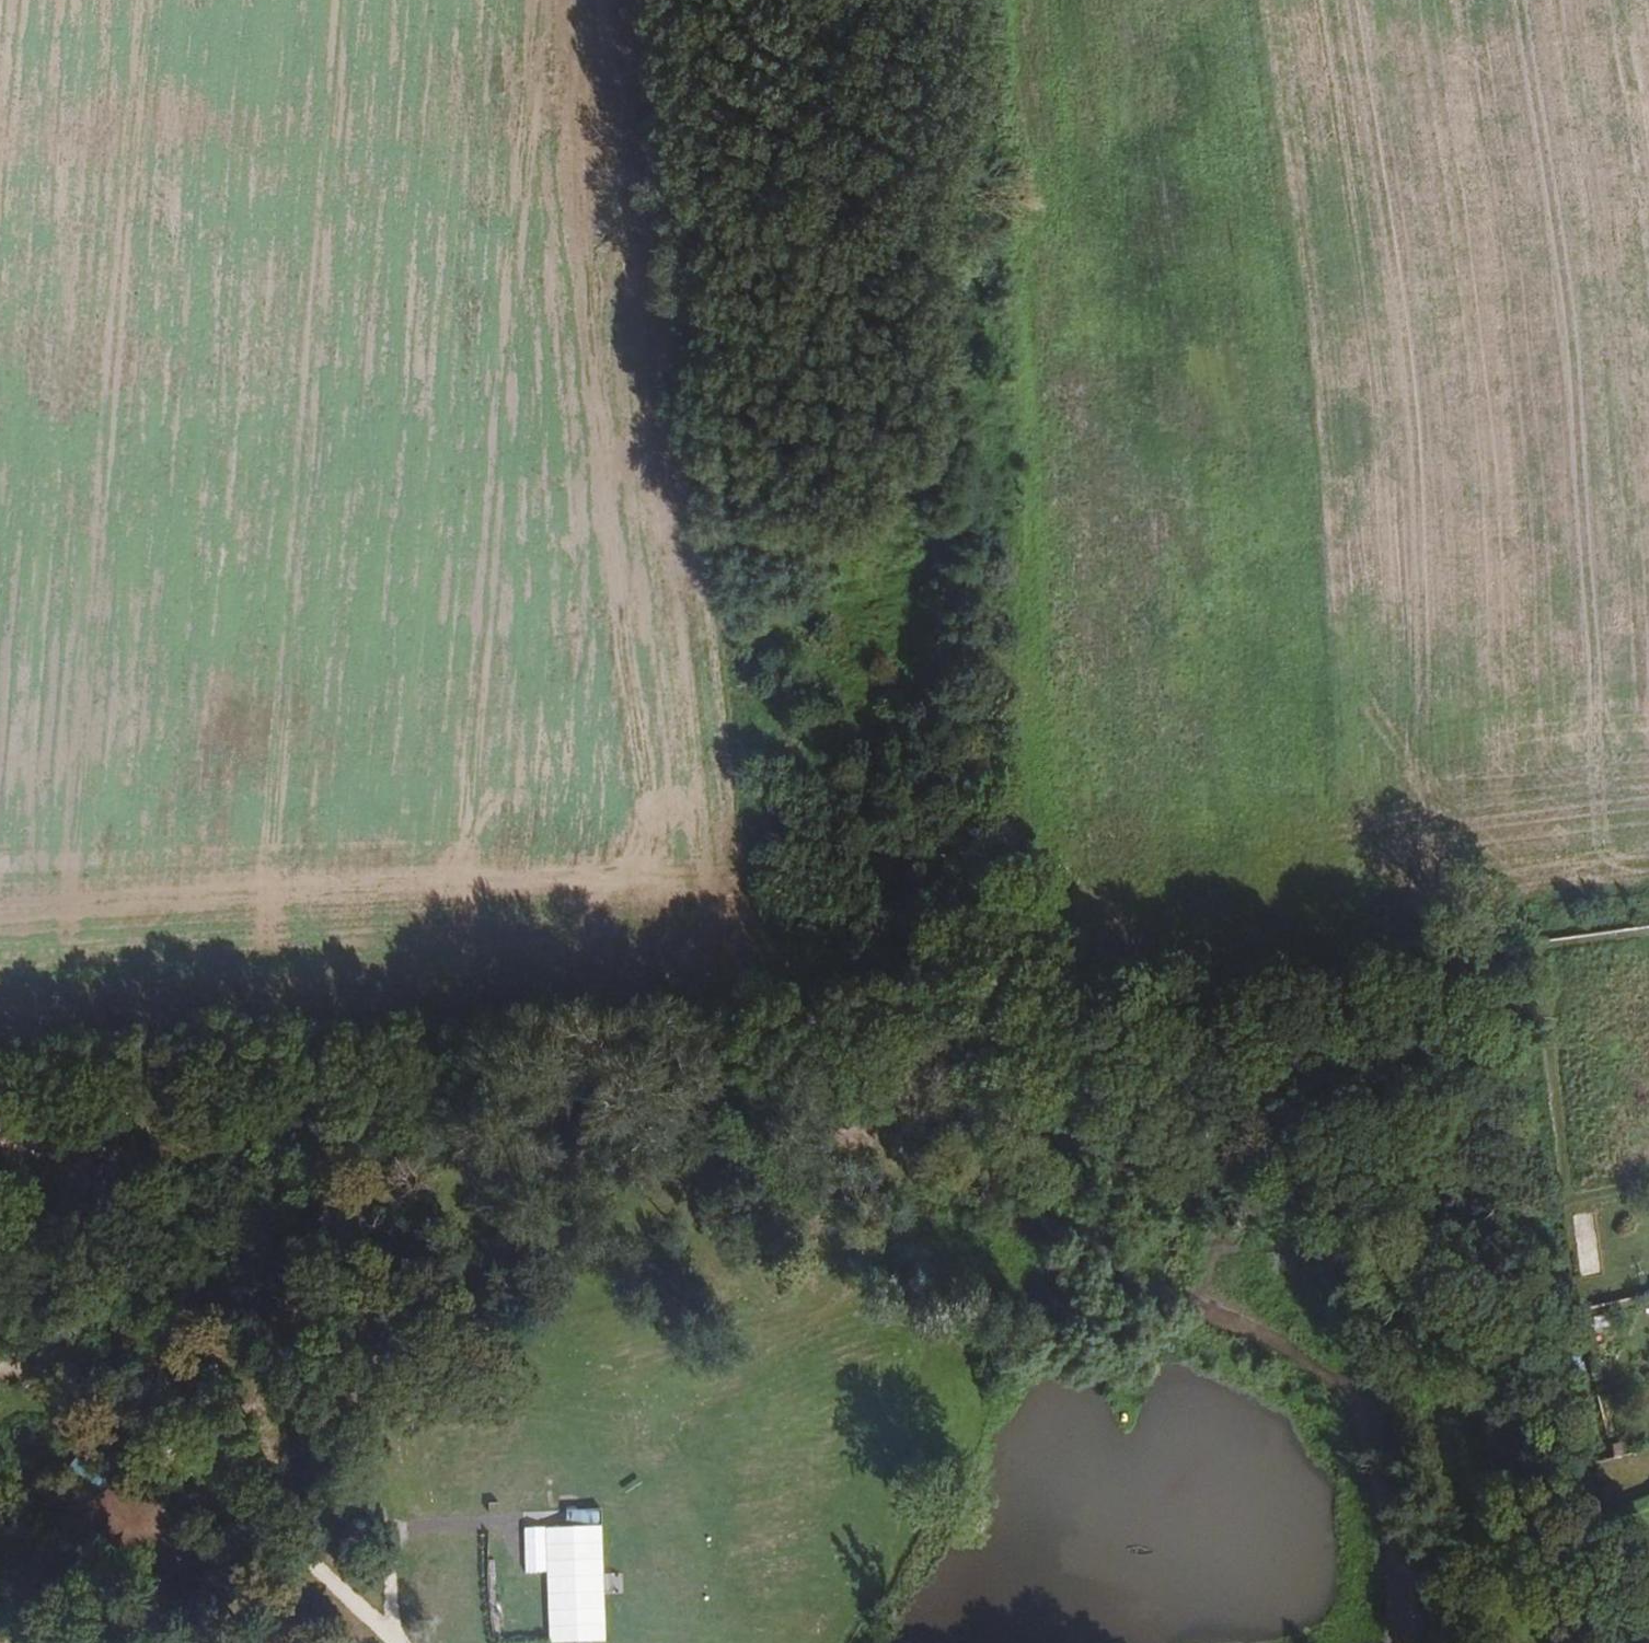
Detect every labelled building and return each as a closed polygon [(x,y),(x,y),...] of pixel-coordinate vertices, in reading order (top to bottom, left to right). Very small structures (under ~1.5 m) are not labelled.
[(552,1642),(564,1642),(608,1641),(602,1523),(547,1526),(549,1577),(552,1642)] [(549,1577),(547,1526),(523,1527),(525,1578),(549,1577)]
